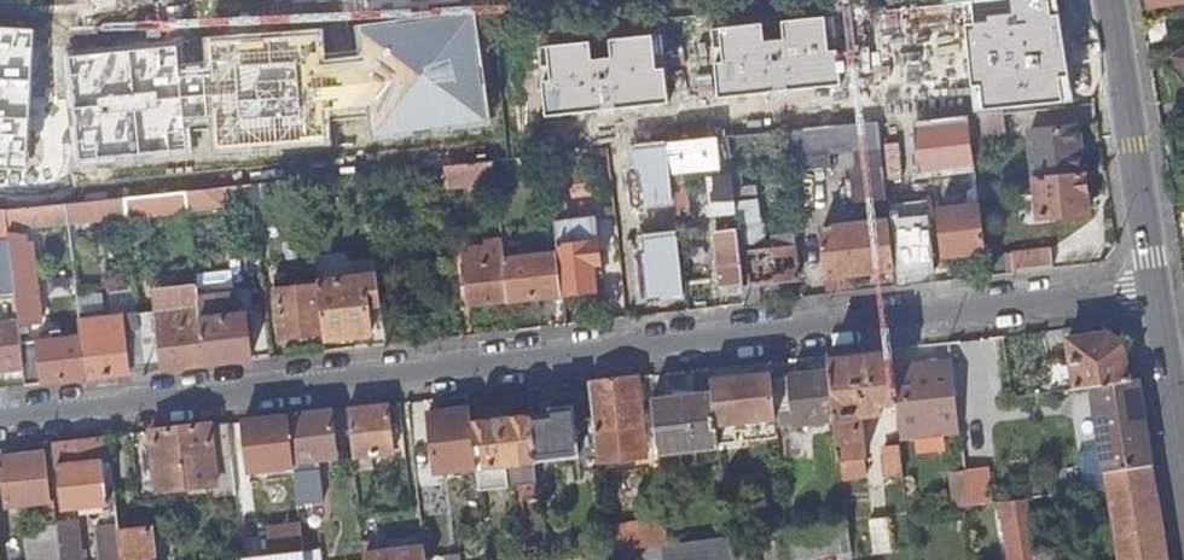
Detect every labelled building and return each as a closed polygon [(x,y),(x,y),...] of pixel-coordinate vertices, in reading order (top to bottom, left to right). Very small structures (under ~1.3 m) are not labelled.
[(947,4),(809,20),(819,125),(877,119),(897,118),(968,110),(998,107),(993,58),(1027,54),(1021,0),(983,0),(947,4)] [(1173,55),(1183,70),(1183,47),(1173,55)] [(0,65),(0,125),(150,110),(144,50),(0,65)] [(1001,108),(968,112),(970,134),(1004,130),(1001,108)] [(968,112),(968,110),(897,118),(904,173),(883,175),(887,201),(889,219),(895,268),(897,286),(935,282),(921,154),(972,150),(970,134),(968,112)] [(897,118),(877,119),(883,175),(904,173),(897,118)] [(883,175),(877,119),(819,125),(787,129),(792,170),(833,165),(832,153),(853,151),(860,217),(879,215),(877,203),(887,201),(883,175)] [(1029,130),(1034,176),(1082,171),(1077,124),(1029,130)] [(775,129),(728,134),(730,155),(777,150),(775,129)] [(721,161),(718,136),(667,140),(676,220),(678,234),(693,233),(686,174),(681,174),(680,166),(721,161)] [(493,158),(444,163),(446,185),(496,180),(493,158)] [(742,171),(732,173),(734,193),(744,192),(742,171)] [(1082,171),(1034,176),(1038,217),(1089,212),(1084,171),(1082,171)] [(734,193),(732,173),(711,175),(714,203),(708,203),(709,213),(715,213),(715,214),(737,212),(736,204),(734,193)] [(217,199),(216,187),(192,189),(193,201),(217,199)] [(188,210),(186,190),(127,196),(129,216),(188,210)] [(129,216),(127,196),(89,200),(91,219),(129,216)] [(564,200),(554,202),(560,253),(564,292),(597,289),(595,272),(595,265),(602,264),(597,217),(567,220),(564,200)] [(741,204),(736,204),(737,212),(739,228),(744,228),(751,284),(797,278),(794,246),(774,248),(773,240),(764,241),(762,223),(759,223),(757,200),(741,202),(741,204)] [(69,219),(67,203),(6,209),(8,226),(69,219)] [(984,252),(978,203),(939,208),(945,256),(984,252)] [(6,209),(0,209),(0,242),(10,241),(9,232),(8,226),(6,209)] [(895,268),(889,219),(823,227),(829,287),(853,284),(852,273),(895,268)] [(745,284),(739,228),(716,230),(722,287),(745,284)] [(25,234),(9,232),(10,241),(16,292),(19,322),(19,326),(41,323),(32,241),(25,241),(25,234)] [(505,258),(502,236),(485,237),(485,243),(463,246),(466,273),(469,292),(470,303),(510,299),(505,258)] [(1050,248),(1010,253),(1012,272),(1053,268),(1050,248)] [(564,292),(560,253),(505,258),(510,299),(564,292)] [(382,304),(377,261),(352,264),(353,278),(319,282),(319,284),(324,331),(325,338),(373,332),(369,305),(382,304)] [(77,292),(75,276),(63,278),(65,293),(77,292)] [(324,331),(319,284),(277,290),(282,336),(324,331)] [(146,372),(207,364),(201,318),(199,297),(198,285),(169,289),(173,325),(160,327),(158,310),(156,310),(139,312),(146,372)] [(173,325),(169,289),(154,291),(156,310),(158,310),(160,327),(173,325)] [(207,364),(252,359),(247,313),(235,314),(232,293),(199,297),(201,318),(207,364)] [(146,372),(139,312),(79,319),(82,335),(87,378),(146,372)] [(19,322),(0,324),(0,370),(24,367),(22,342),(19,326),(19,322)] [(1128,382),(1124,345),(1110,334),(1069,338),(1071,356),(1046,360),(1051,391),(1090,387),(1128,382)] [(87,378),(82,335),(22,342),(24,367),(26,385),(87,378)] [(897,402),(893,366),(891,353),(829,361),(831,371),(836,418),(841,459),(866,457),(863,430),(858,425),(857,416),(882,413),(881,403),(897,402)] [(900,438),(959,431),(951,360),(893,366),(897,402),(900,438)] [(836,418),(831,371),(769,378),(773,411),(794,408),(796,422),(836,418)] [(711,391),(717,442),(735,440),(733,423),(774,419),(773,411),(769,378),(768,372),(709,377),(711,391)] [(636,376),(587,381),(592,423),(596,454),(597,462),(645,456),(636,376)] [(1128,382),(1090,387),(1104,469),(1107,488),(1155,482),(1139,381),(1128,382)] [(717,442),(711,391),(651,398),(658,455),(717,446),(717,442)] [(391,426),(388,404),(348,408),(354,456),(393,451),(391,431),(391,426)] [(596,454),(592,423),(575,425),(572,406),(549,408),(550,414),(531,416),(537,460),(596,454)] [(471,423),(469,408),(428,412),(435,472),(476,468),(471,423)] [(336,456),(331,410),(287,415),(293,467),(293,473),(313,470),(312,459),(336,456)] [(293,467),(287,415),(242,420),(249,472),(293,467)] [(507,464),(509,464),(512,485),(539,482),(537,460),(531,416),(502,420),(507,464)] [(502,420),(501,420),(471,423),(476,468),(479,488),(509,484),(507,464),(502,420)] [(230,457),(226,422),(151,431),(158,490),(216,483),(213,459),(230,457)] [(96,517),(96,526),(118,523),(108,435),(102,436),(109,503),(110,516),(96,517)] [(109,503),(102,436),(54,441),(62,508),(109,503)] [(904,474),(900,438),(886,440),(887,455),(884,455),(886,476),(904,474)] [(56,522),(53,501),(51,501),(45,451),(0,456),(0,458),(6,507),(45,502),(47,525),(27,528),(30,559),(61,559),(56,522)] [(987,467),(964,470),(968,505),(991,503),(987,467)] [(968,505),(964,470),(948,473),(952,507),(968,505)] [(1107,488),(1118,559),(1167,559),(1155,482),(1107,488)] [(1031,515),(1029,498),(1001,501),(1009,559),(1037,559),(1031,515)] [(1031,515),(1037,559),(1059,559),(1052,511),(1031,515)] [(888,515),(870,518),(874,553),(892,551),(888,515)] [(56,522),(61,559),(82,559),(78,519),(56,522)] [(662,544),(668,543),(666,519),(625,524),(628,548),(640,546),(662,544)] [(848,521),(788,528),(790,546),(792,556),(852,548),(848,521)] [(119,530),(118,525),(118,523),(96,526),(100,559),(122,559),(119,530)] [(270,527),(273,556),(304,553),(303,551),(300,523),(270,527)] [(625,524),(605,526),(607,550),(628,548),(625,524)] [(119,530),(122,559),(155,559),(151,528),(126,530),(119,530)] [(752,533),(728,536),(731,559),(756,559),(752,533)] [(728,536),(668,543),(662,544),(664,559),(731,559),(728,536)] [(425,546),(386,551),(385,538),(364,540),(366,559),(426,559),(425,546)] [(662,544),(640,546),(642,559),(664,559),(662,544)] [(303,551),(304,553),(304,559),(321,559),(320,549),(303,551)]
